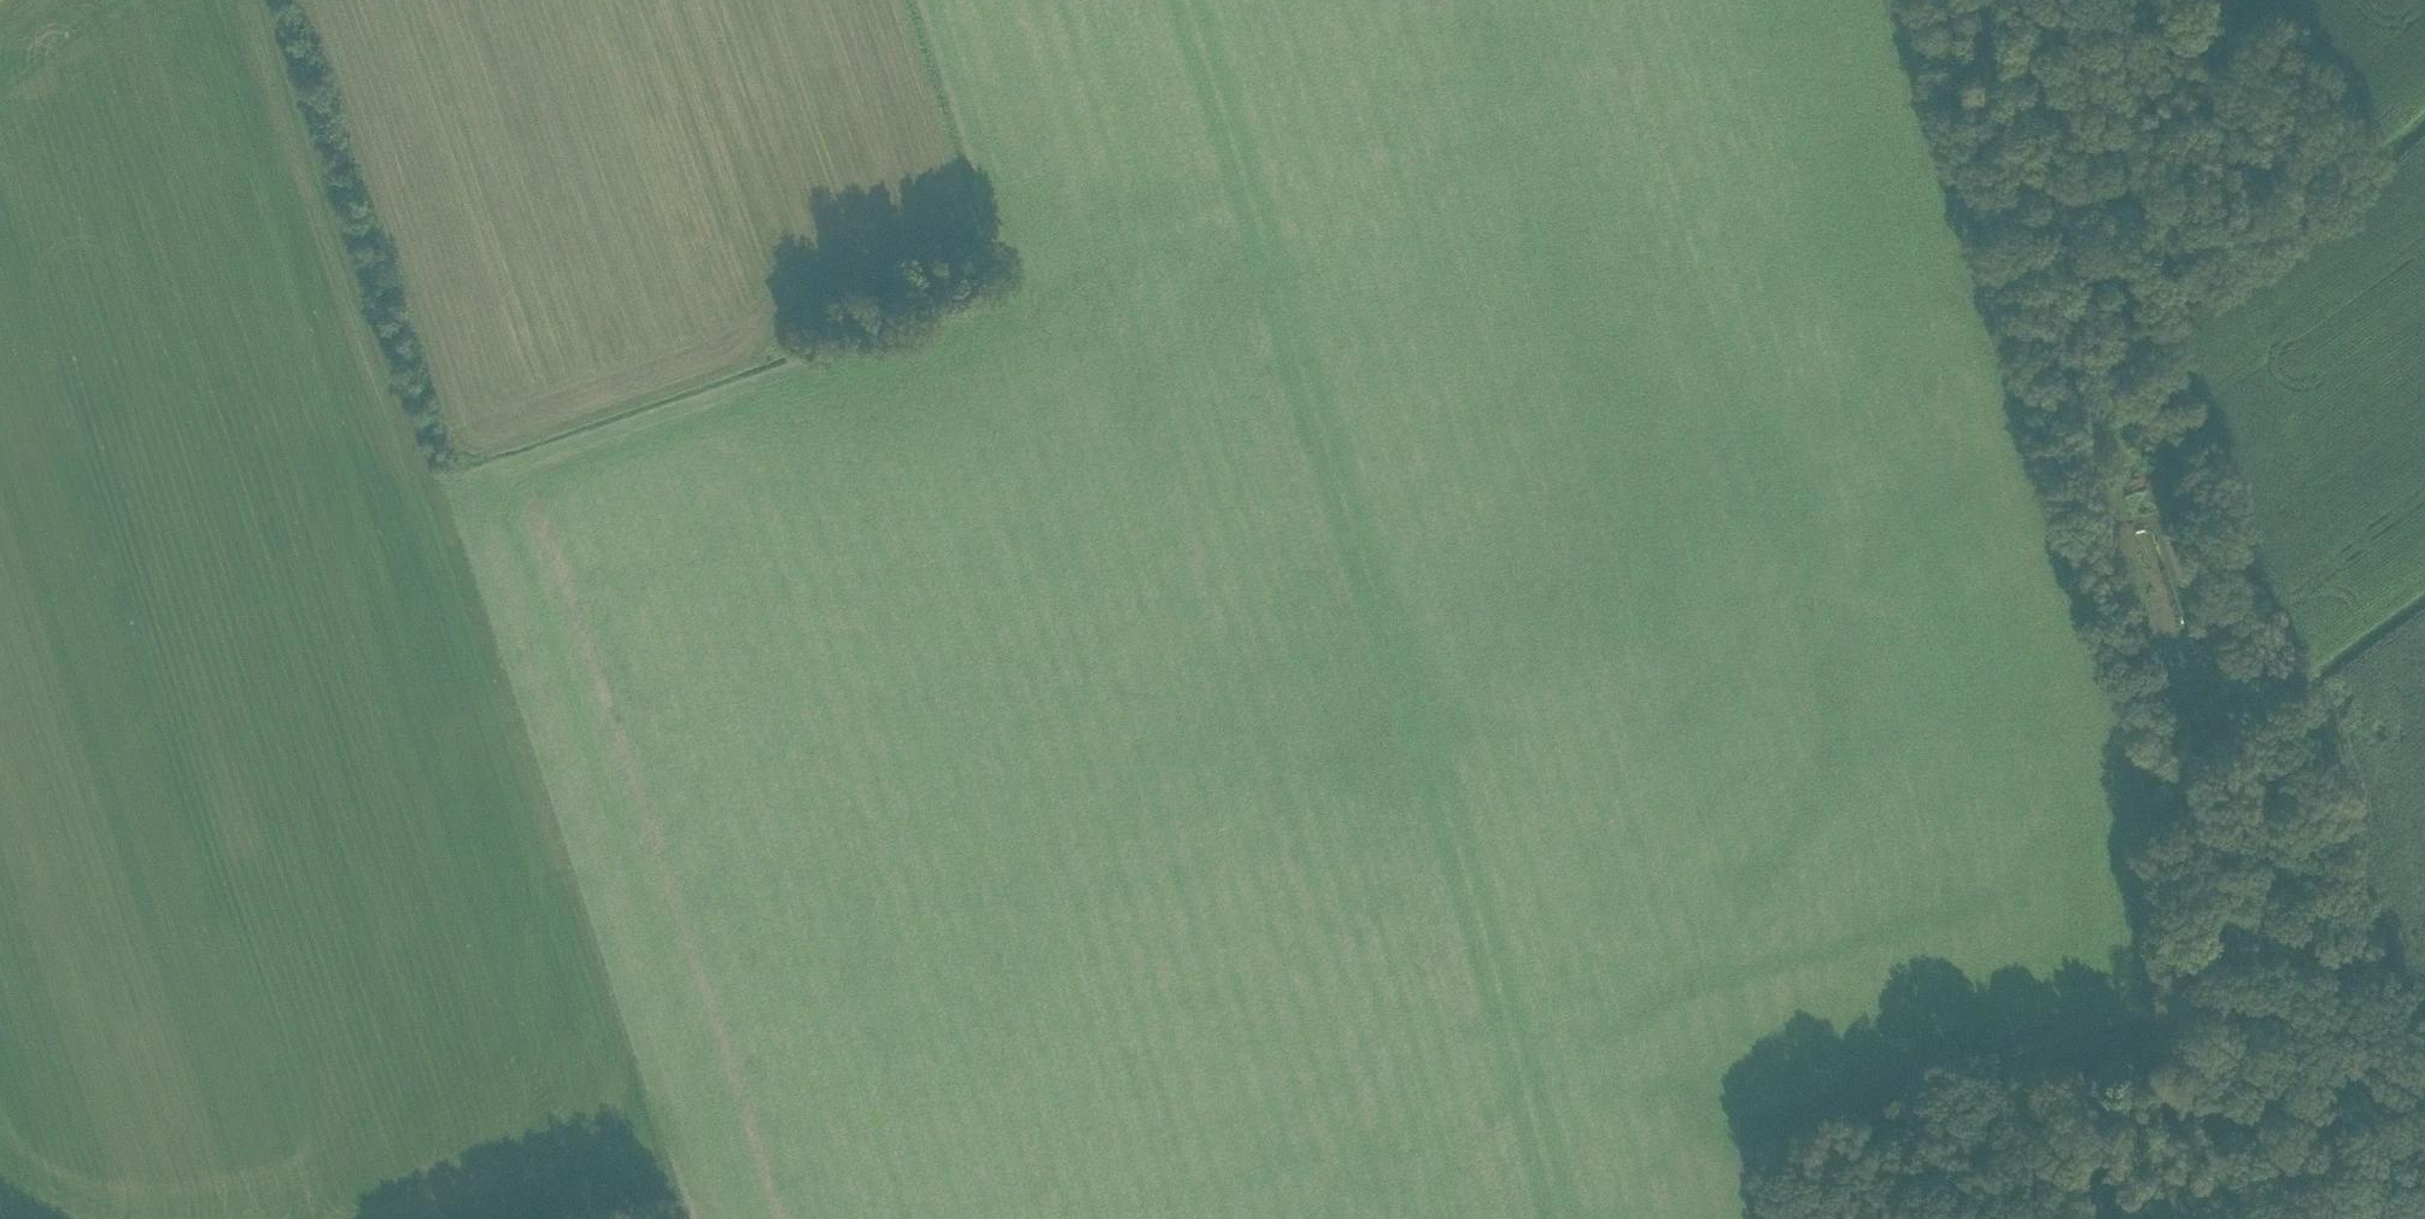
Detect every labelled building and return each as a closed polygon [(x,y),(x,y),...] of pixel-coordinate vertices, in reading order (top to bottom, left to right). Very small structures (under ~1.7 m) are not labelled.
[(2145,474),(2135,477),(2137,484),(2147,481),(2145,474)]
